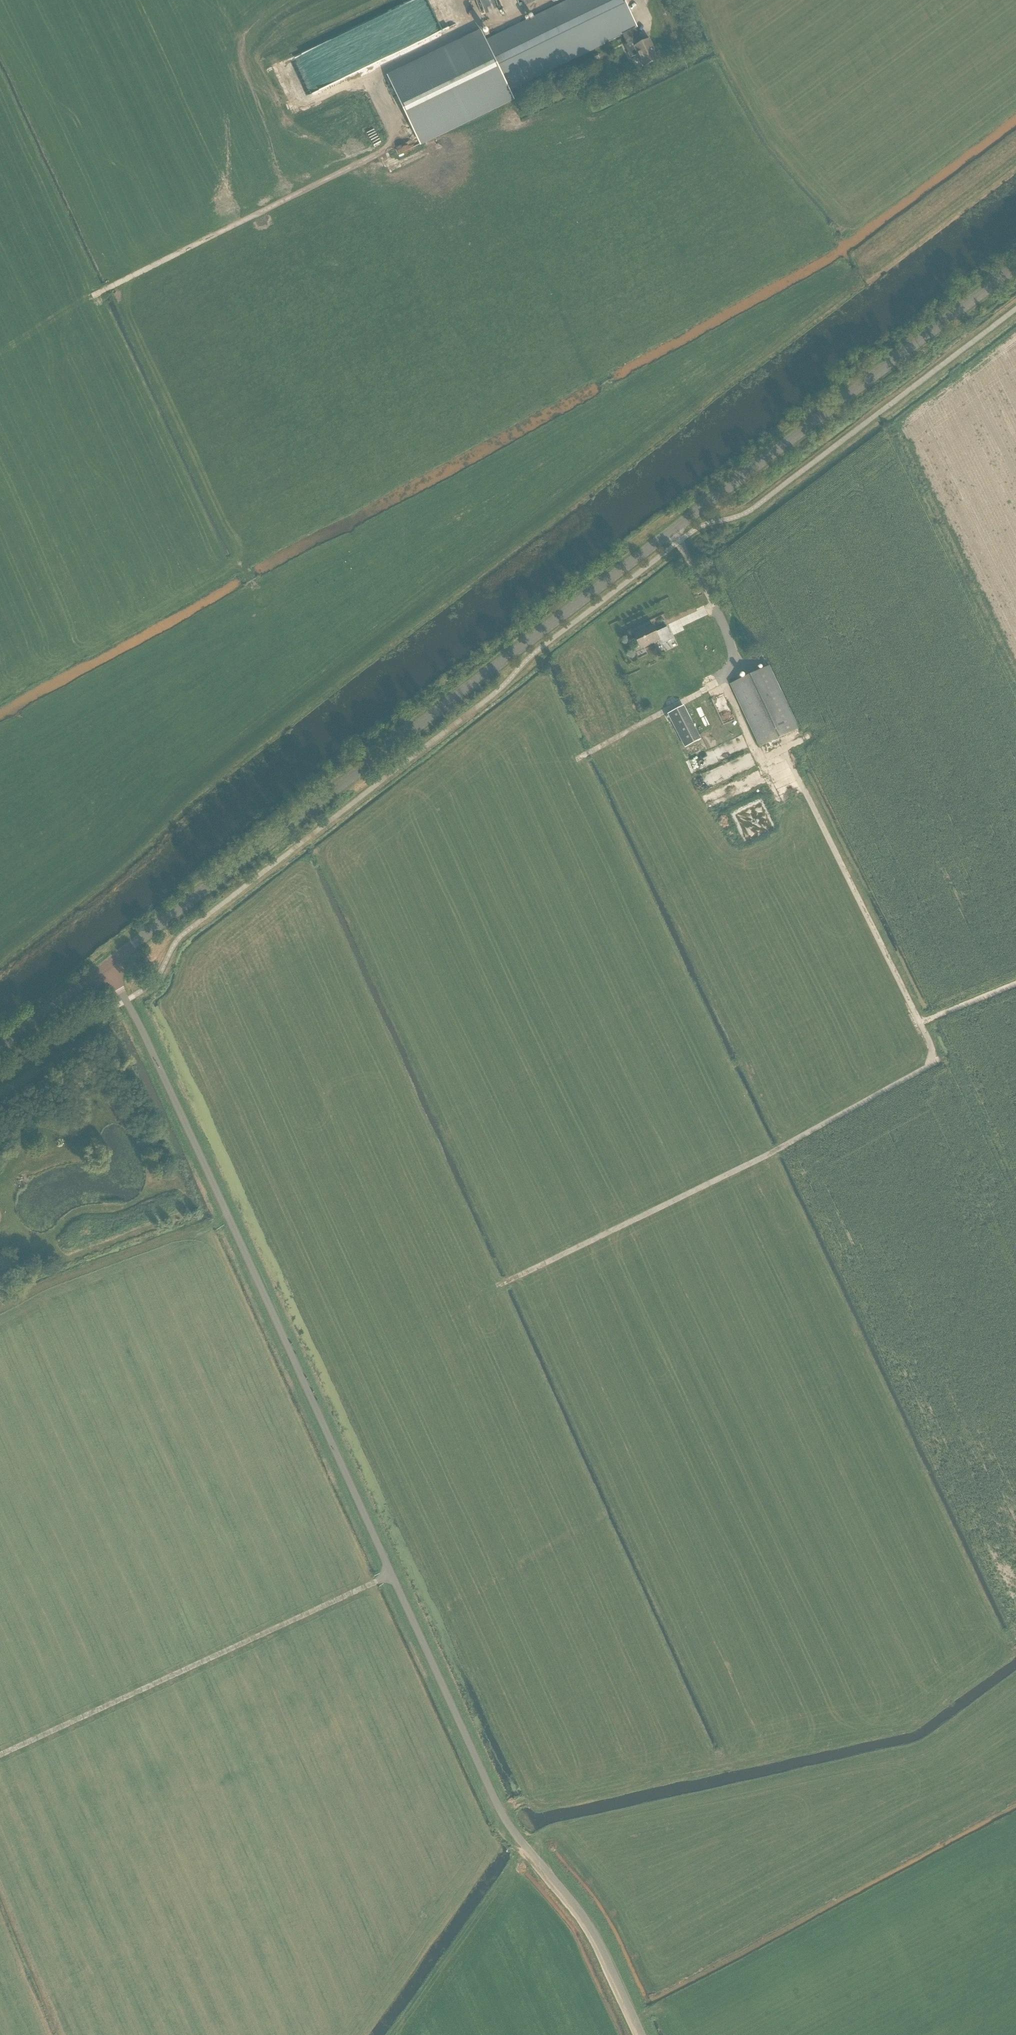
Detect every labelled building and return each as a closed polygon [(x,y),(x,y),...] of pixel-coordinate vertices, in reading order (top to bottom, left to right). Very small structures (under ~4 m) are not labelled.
[(636,27),(637,27),(624,0),(570,0),(487,41),(482,30),(387,75),(421,145),(515,100),(510,90),(623,34),(628,44),(625,46),(631,58),(638,54),(644,67),(660,59),(650,39),(643,43),(636,27)] [(464,20),(483,13),(478,0),(456,0),(464,20)] [(519,0),(500,0),(510,21),(525,14),(519,0)] [(712,642),(698,611),(665,627),(666,628),(657,632),(653,626),(634,635),(641,649),(660,640),(660,639),(669,635),(692,684),(716,673),(714,670),(726,664),(715,641),(712,642)] [(760,746),(798,729),(769,666),(731,684),(760,746)] [(682,707),(669,714),(686,747),(699,740),(682,707)] [(692,776),(699,793),(724,783),(722,776),(728,774),(730,778),(740,774),(741,775),(756,769),(748,750),(712,765),(713,767),(692,776)] [(711,752),(692,760),(696,769),(709,764),(707,758),(712,755),(711,752)] [(8,1271),(0,1274),(0,1288),(13,1283),(8,1271)]
